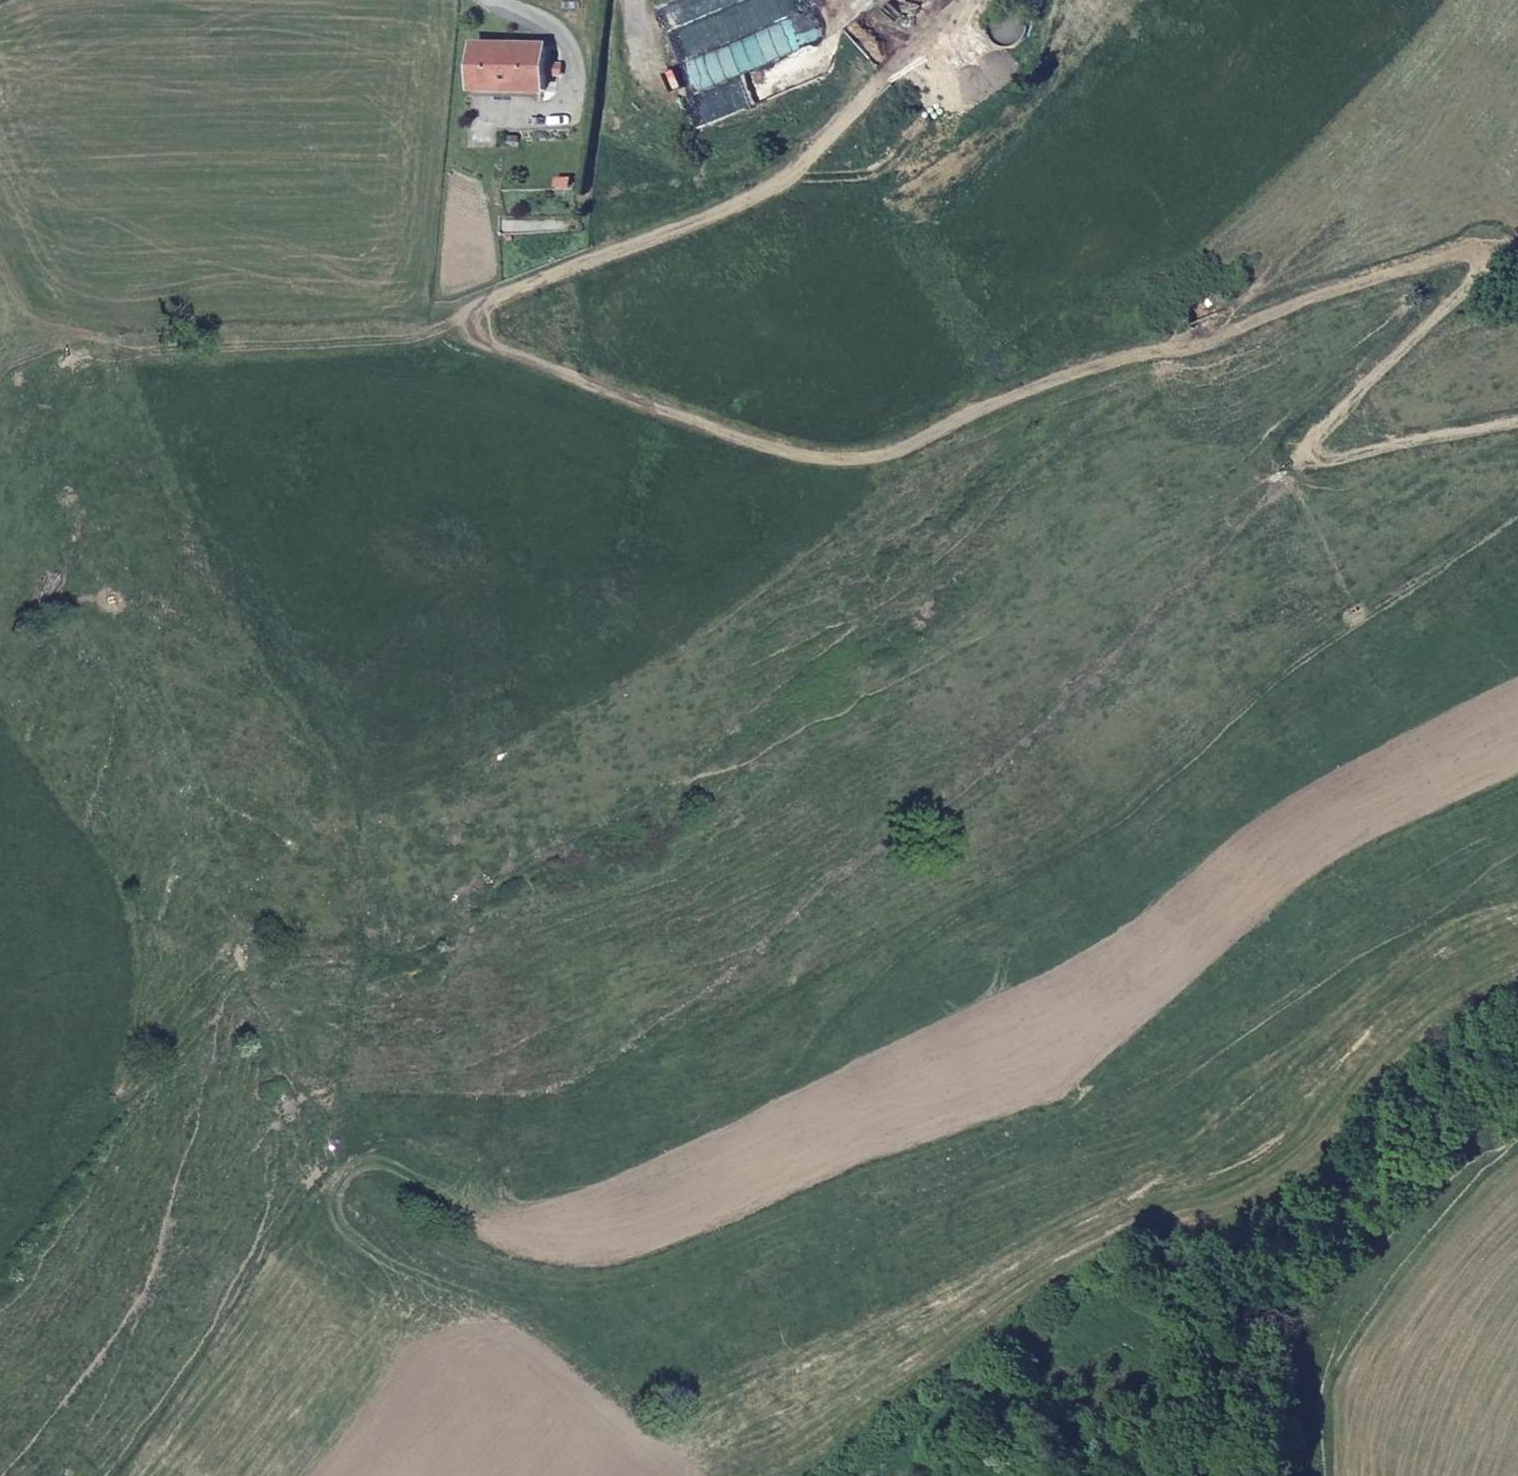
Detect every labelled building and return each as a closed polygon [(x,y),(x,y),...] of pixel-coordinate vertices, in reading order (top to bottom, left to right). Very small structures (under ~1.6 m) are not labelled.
[(552,92),(552,42),(478,42),(478,92),(552,92)]
